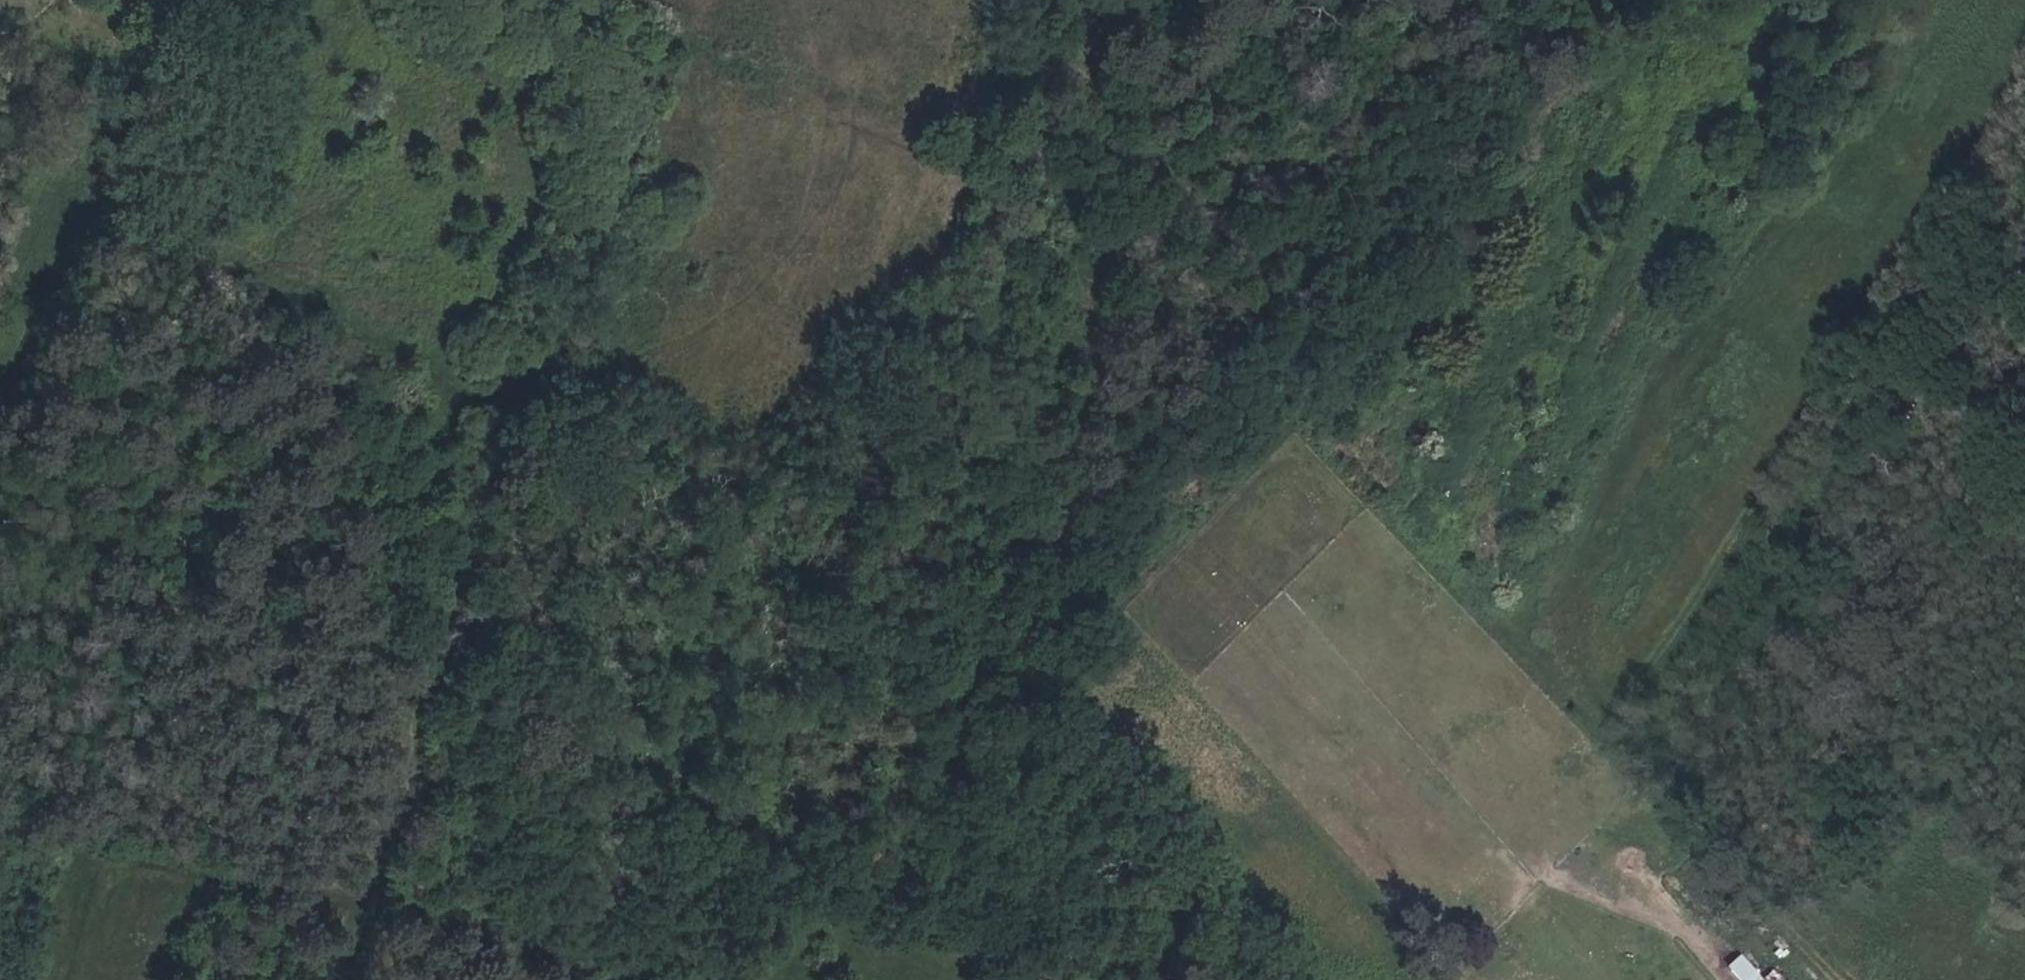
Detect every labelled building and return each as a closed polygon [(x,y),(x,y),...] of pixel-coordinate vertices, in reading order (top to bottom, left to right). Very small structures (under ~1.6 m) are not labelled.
[(1729,961),(1746,979),(1767,979),(1741,950),(1729,961)]
